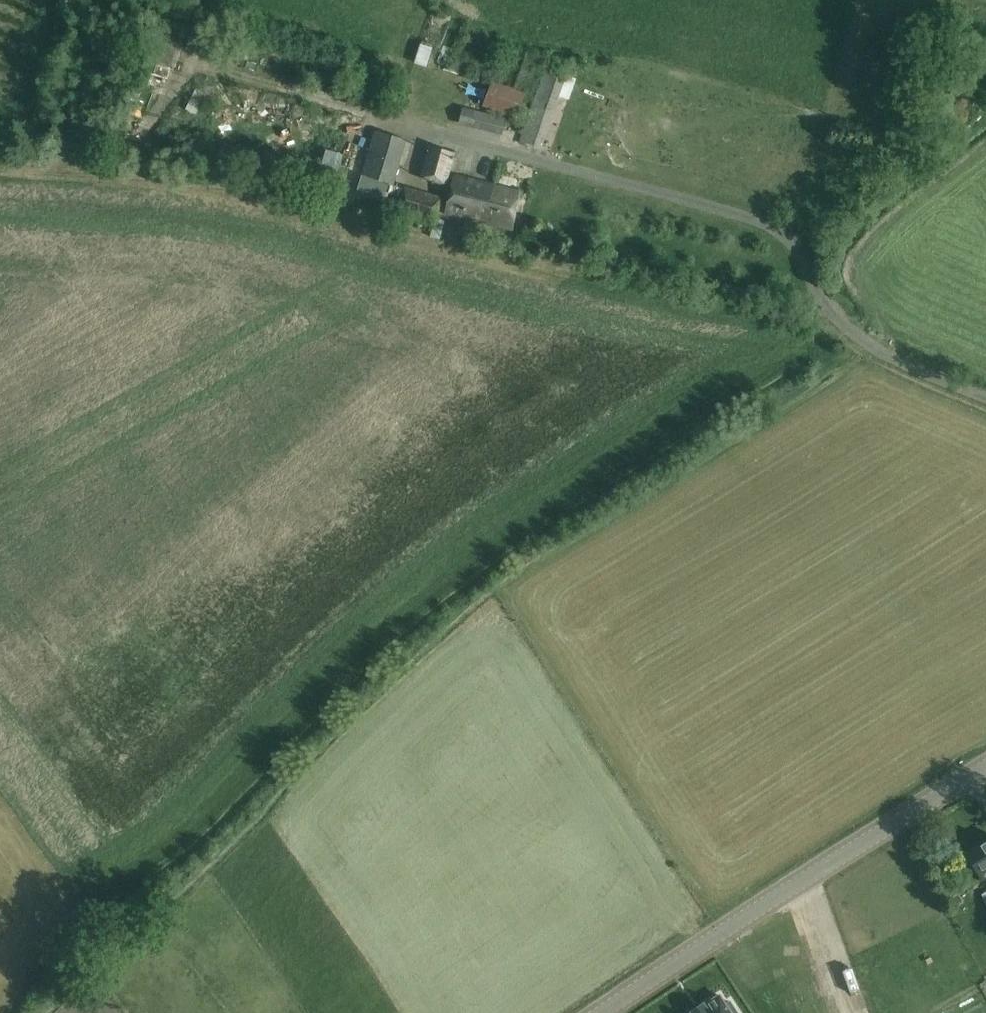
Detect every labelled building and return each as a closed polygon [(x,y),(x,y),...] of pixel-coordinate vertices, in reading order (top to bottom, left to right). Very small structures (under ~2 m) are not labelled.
[(193,7),(168,0),(159,0),(142,61),(144,62),(141,71),(167,78),(170,68),(176,70),(193,7)] [(412,58),(424,61),(430,41),(418,37),(412,58)] [(545,69),(519,145),(541,152),(567,77),(545,69)] [(483,106),(517,119),(526,93),(493,81),(483,106)] [(507,118),(475,111),(471,127),(503,135),(507,118)] [(394,187),(407,141),(375,131),(362,176),(394,187)] [(419,173),(440,181),(454,145),(432,137),(419,173)] [(446,215),(512,230),(521,192),(455,176),(446,215)] [(443,198),(405,187),(397,216),(434,227),(443,198)] [(968,853),(980,873),(985,869),(985,841),(968,853)] [(978,889),(985,903),(985,884),(978,889)] [(729,1003),(724,1006),(718,997),(704,1007),(702,1005),(691,1012),(735,1012),(729,1003)]
